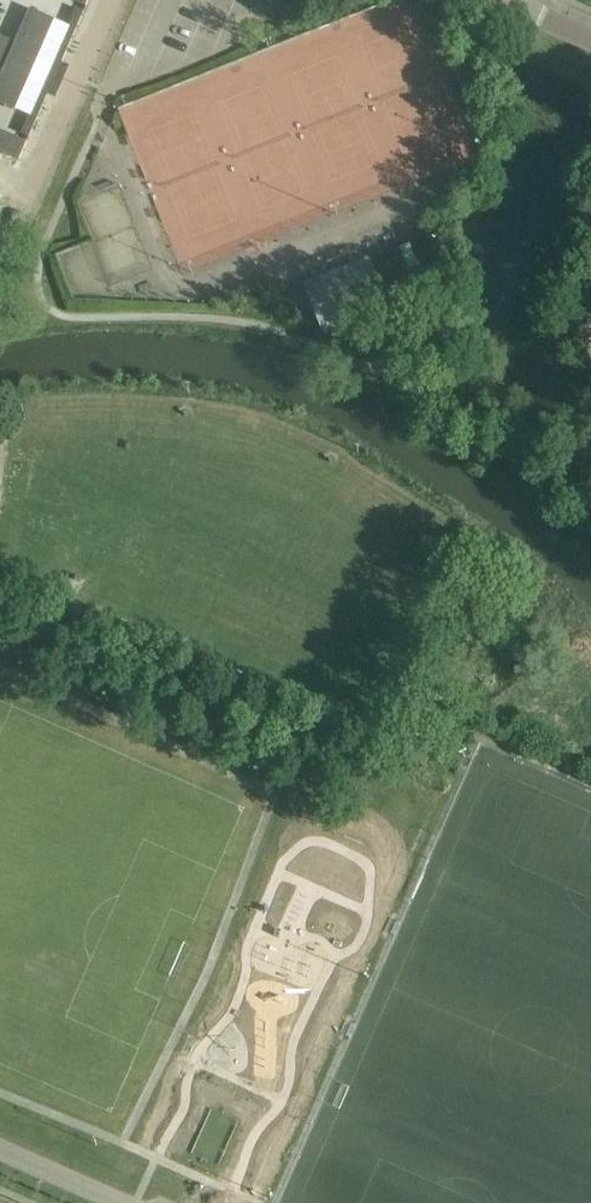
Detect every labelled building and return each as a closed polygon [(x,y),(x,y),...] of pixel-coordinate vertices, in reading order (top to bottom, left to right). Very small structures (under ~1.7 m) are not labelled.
[(29,118),(21,135),(29,138),(48,96),(56,100),(70,68),(61,64),(84,13),(76,10),(69,27),(30,10),(16,43),(0,36),(0,78),(1,78),(0,79),(0,105),(29,118)] [(19,162),(27,144),(0,132),(0,153),(19,162)] [(390,312),(389,310),(418,299),(399,248),(370,260),(369,257),(302,283),(324,338),(390,312)]
